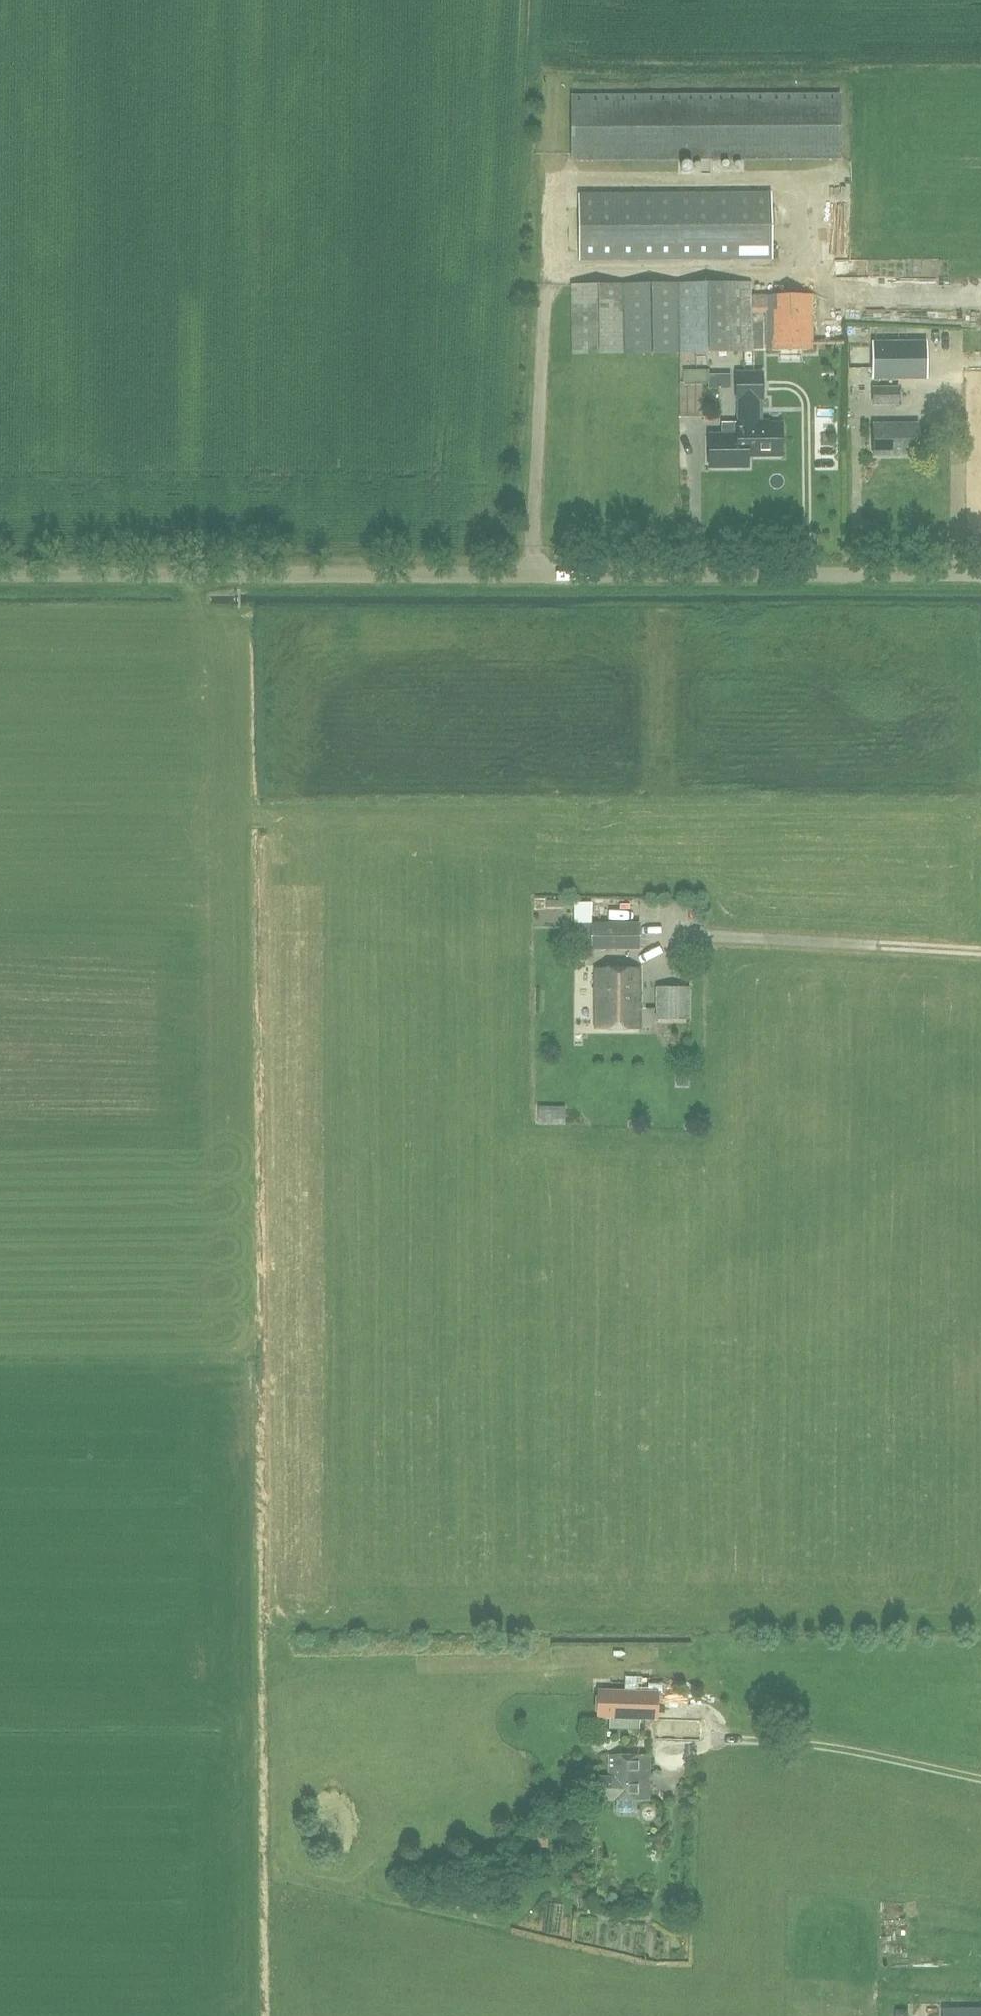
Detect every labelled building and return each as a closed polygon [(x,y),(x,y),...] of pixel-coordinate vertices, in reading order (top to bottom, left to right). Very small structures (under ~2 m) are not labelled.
[(839,96),(572,98),(572,161),(840,160),(839,96)] [(578,198),(579,263),(772,261),(771,195),(578,198)] [(856,227),(839,227),(839,246),(856,247),(856,227)] [(750,284),(571,288),(573,356),(751,352),(750,284)] [(811,296),(766,297),(767,352),(812,351),(811,296)] [(872,342),(872,380),(926,379),(926,341),(872,342)] [(708,370),(683,371),(684,385),(709,385),(708,370)] [(743,458),(748,458),(782,458),(782,426),(769,426),(769,424),(752,424),(752,401),(758,401),(758,376),(737,377),(737,401),(740,401),(740,425),(738,425),(738,435),(738,442),(743,442),(743,458)] [(897,388),(874,389),(874,406),(897,405),(897,388)] [(919,457),(919,422),(872,422),(872,457),(919,457)] [(738,442),(738,435),(709,435),(709,467),(748,467),(748,458),(743,458),(743,442),(738,442)] [(593,924),(592,950),(640,951),(641,925),(593,924)] [(596,1030),(639,1031),(640,971),(597,970),(596,1030)] [(656,1021),(689,1021),(688,988),(656,989),(656,1021)] [(663,1718),(663,1694),(600,1694),(600,1718),(663,1718)] [(690,1706),(688,1716),(706,1719),(708,1709),(690,1706)] [(701,1741),(701,1721),(655,1719),(654,1739),(666,1740),(701,1741)] [(634,1811),(635,1801),(649,1801),(650,1761),(609,1760),(609,1778),(599,1778),(599,1800),(616,1801),(616,1811),(619,1814),(631,1814),(634,1811)] [(627,1895),(643,1894),(642,1882),(626,1883),(627,1895)]
